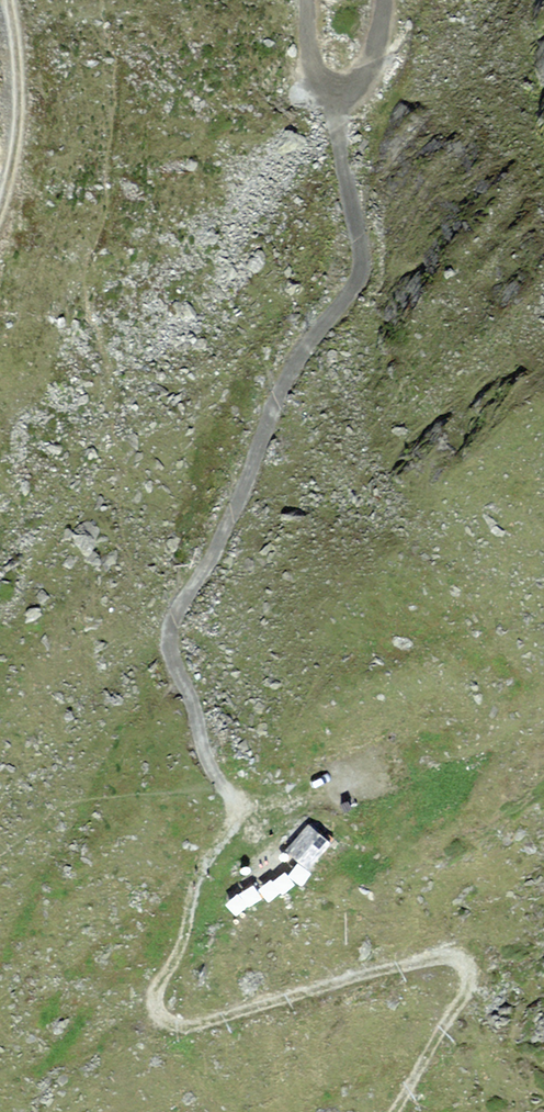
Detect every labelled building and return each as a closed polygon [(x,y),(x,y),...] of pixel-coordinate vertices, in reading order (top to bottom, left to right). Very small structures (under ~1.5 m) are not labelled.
[(301,852),(325,872),(344,848),(320,829),(301,852)]
